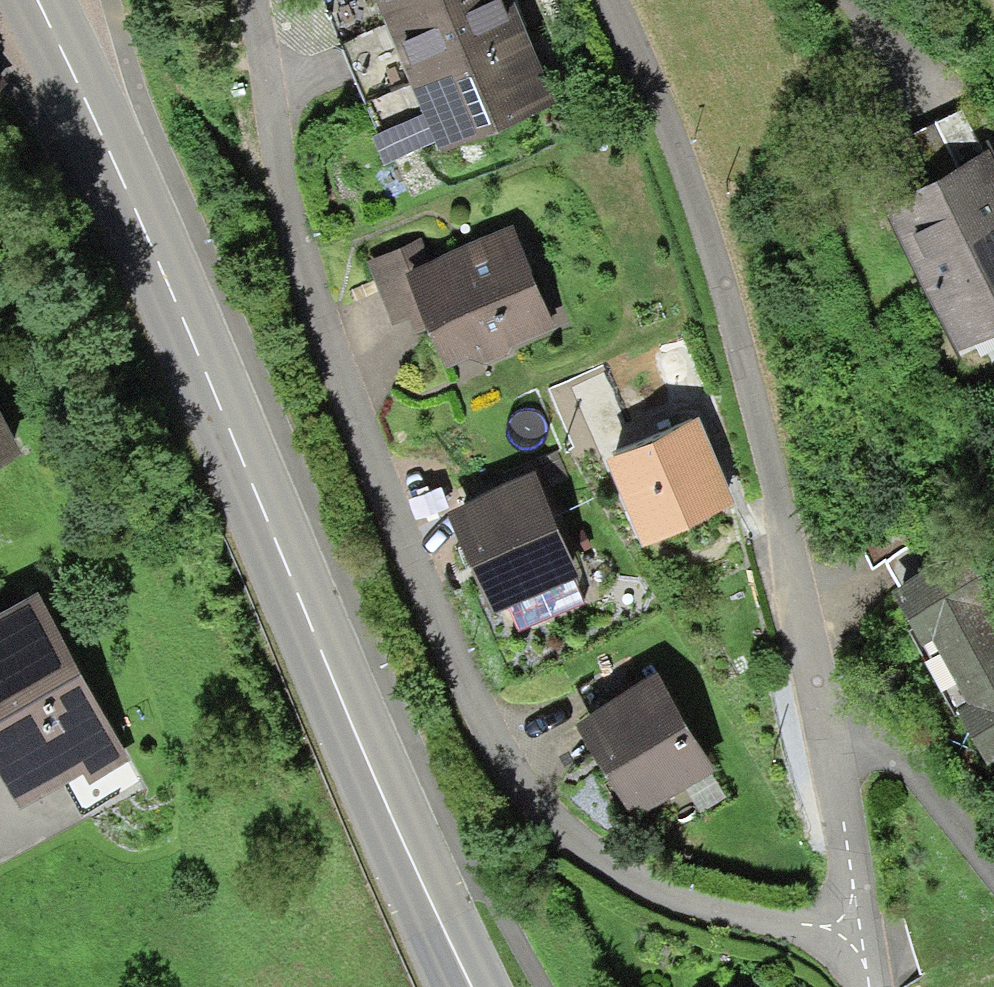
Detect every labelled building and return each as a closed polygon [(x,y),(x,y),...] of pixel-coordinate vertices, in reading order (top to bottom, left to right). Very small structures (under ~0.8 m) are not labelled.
[(392,27),(457,0),(380,0),(392,27)] [(417,88),(531,40),(518,9),(514,0),(457,0),(392,27),(417,88)] [(531,40),(417,88),(444,152),(558,105),(544,71),(531,40)] [(931,165),(980,142),(961,104),(913,127),(931,165)] [(884,188),(957,340),(993,322),(993,147),(989,138),(980,142),(931,165),(884,188)] [(428,251),(407,259),(424,302),(428,309),(431,316),(448,358),(470,350),(485,356),(509,346),(510,340),(556,318),(514,217),(428,251)] [(407,259),(428,251),(421,234),(399,243),(396,236),(365,248),(393,316),(409,309),(424,302),(407,259)] [(428,309),(424,302),(409,309),(415,323),(431,316),(428,309)] [(20,437),(0,399),(0,448),(20,437)] [(644,543),(734,507),(726,487),(700,420),(609,456),(644,543)] [(533,473),(448,509),(462,539),(492,609),(576,574),(533,473)] [(966,540),(894,574),(917,617),(910,620),(956,708),(963,705),(988,752),(993,749),(993,613),(987,600),(993,597),(993,592),(966,540)] [(38,579),(0,599),(0,757),(18,792),(82,759),(88,772),(130,752),(38,579)] [(636,819),(718,772),(659,671),(577,718),(595,749),(636,819)]
